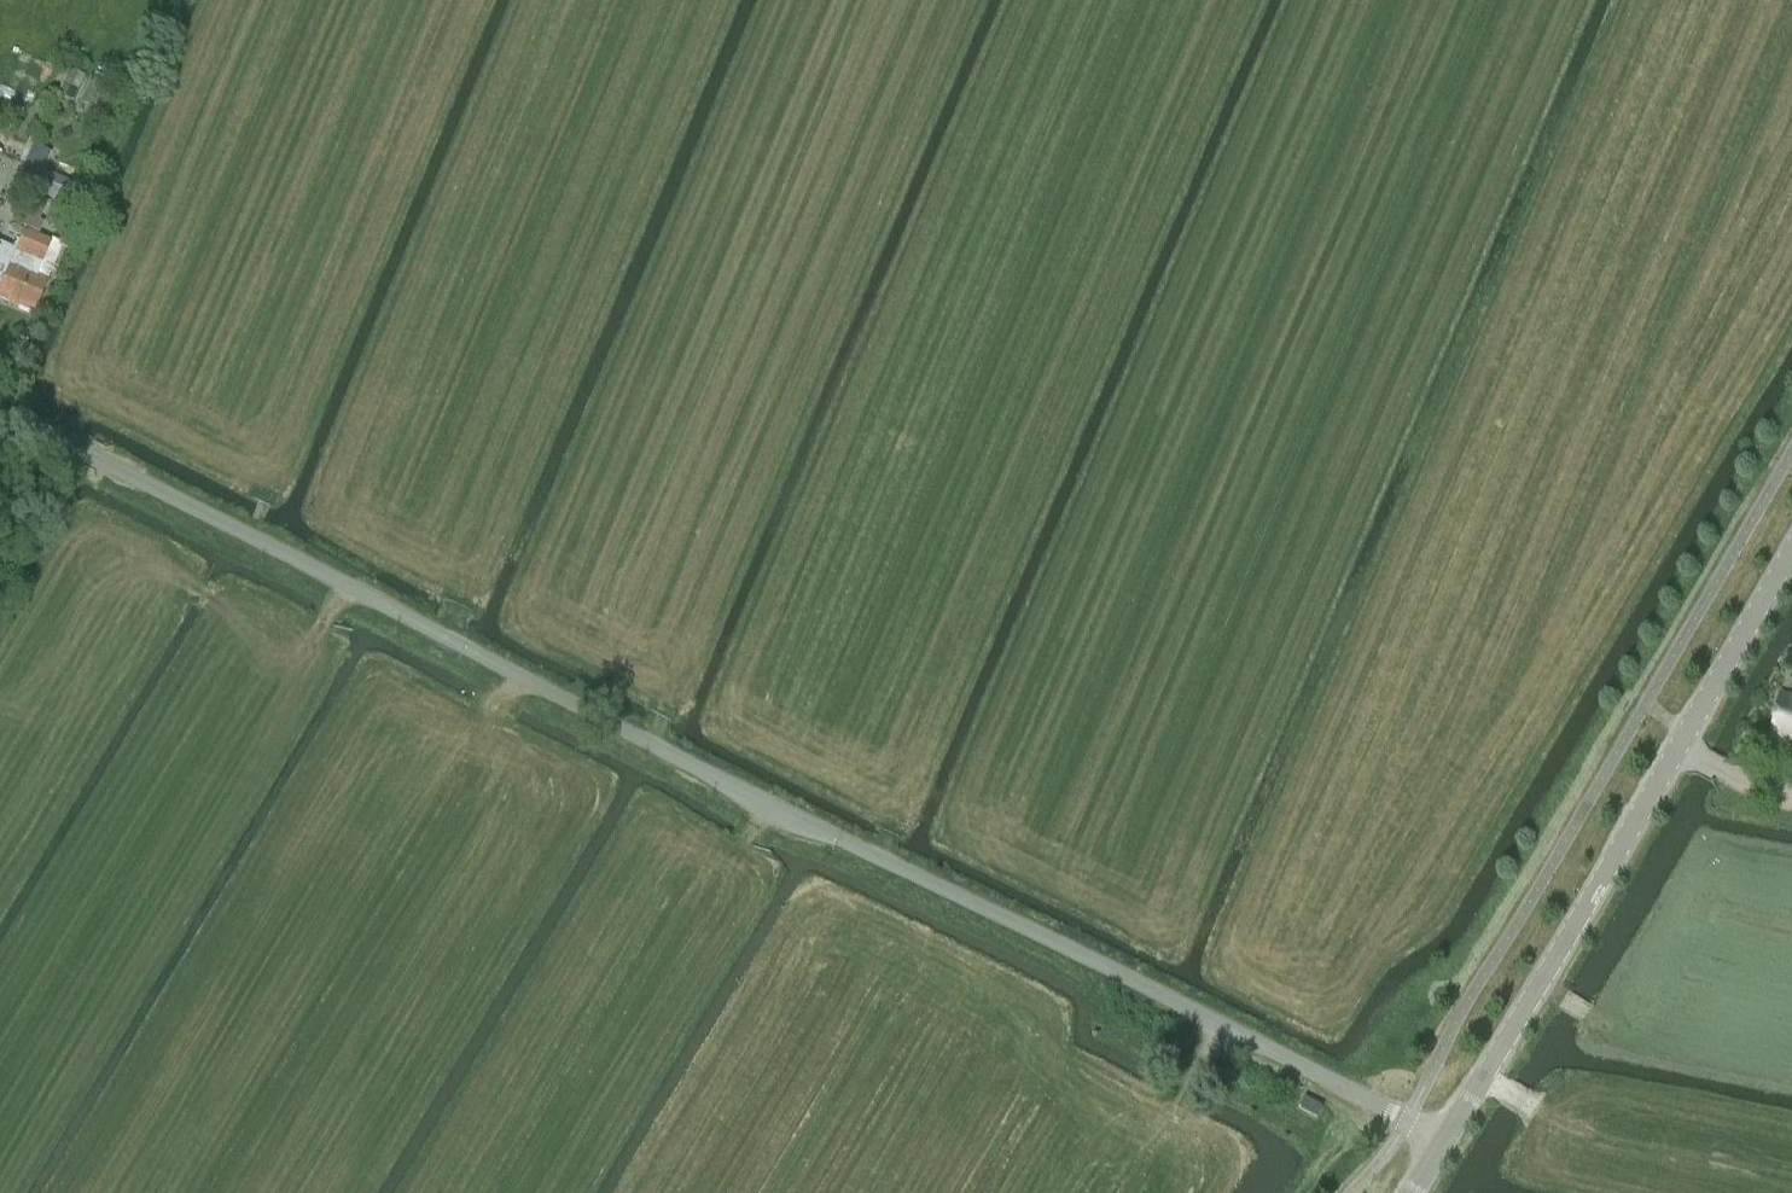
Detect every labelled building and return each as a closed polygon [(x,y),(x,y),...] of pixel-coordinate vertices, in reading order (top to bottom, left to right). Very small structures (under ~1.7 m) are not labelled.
[(60,96),(73,102),(78,92),(64,86),(60,96)] [(44,170),(51,154),(34,147),(17,188),(33,195),(35,190),(44,170)] [(44,170),(35,190),(56,199),(64,179),(44,170)] [(13,225),(9,233),(22,238),(25,230),(13,225)] [(9,303),(8,305),(17,309),(18,307),(35,314),(50,281),(38,276),(52,242),(25,230),(22,238),(20,241),(16,239),(12,248),(17,249),(0,290),(0,299),(9,303)] [(17,249),(12,248),(0,242),(0,290),(17,249)] [(1781,695),(1770,739),(1791,744),(1791,698),(1781,695)] [(1318,1117),(1323,1107),(1305,1099),(1301,1109),(1318,1117)]
